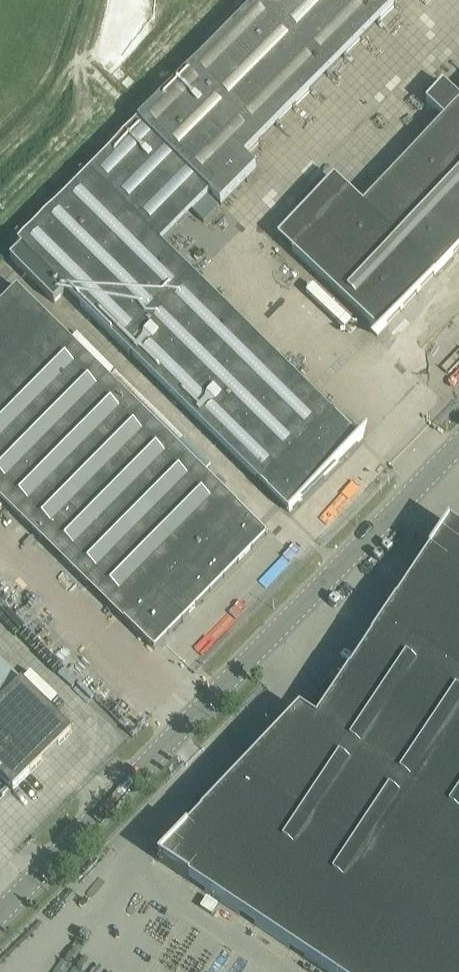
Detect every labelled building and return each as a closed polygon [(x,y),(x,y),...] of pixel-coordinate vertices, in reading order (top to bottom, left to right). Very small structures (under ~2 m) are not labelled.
[(22,248),(10,260),(53,303),(65,291),(289,512),(359,441),(160,244),(210,194),(221,205),(255,170),(244,159),(396,5),(402,0),(261,0),(19,245),(22,248)] [(361,207),(434,276),(458,250),(458,103),(361,207)] [(432,278),(430,277),(342,194),(297,243),(384,326),(382,329),(383,330),(432,278)] [(237,505),(236,506),(15,288),(0,304),(0,497),(124,620),(154,650),(155,648),(154,648),(265,536),(267,535),(237,505)] [(439,375),(420,397),(433,408),(452,386),(439,375)] [(418,644),(383,626),(318,724),(301,713),(159,862),(326,971),(458,971),(458,583),(418,644)] [(12,789),(12,790),(13,791),(14,790),(14,789),(43,761),(12,730),(40,702),(0,661),(0,777),(12,789)] [(70,732),(40,702),(12,730),(43,761),(70,734),(70,735),(71,733),(70,732)]
